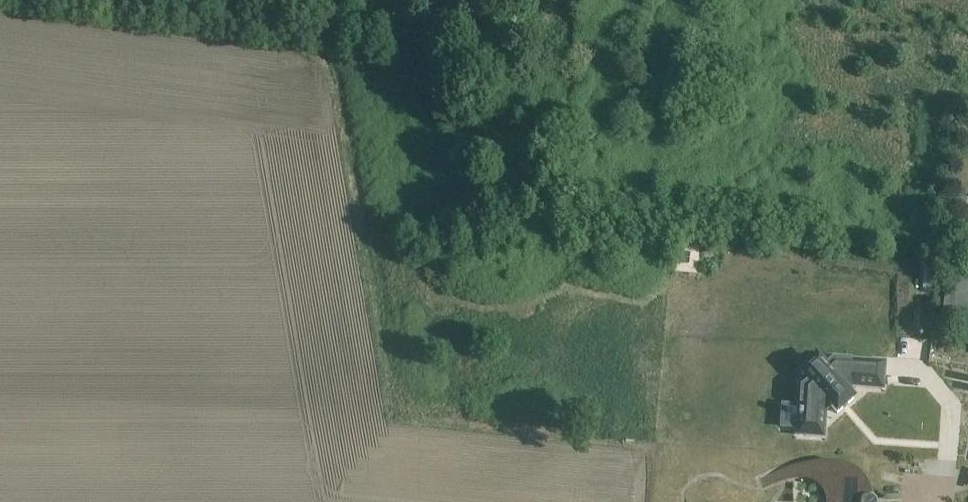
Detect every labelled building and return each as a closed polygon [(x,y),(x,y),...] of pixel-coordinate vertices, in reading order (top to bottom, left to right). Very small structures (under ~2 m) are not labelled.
[(959,282),(959,283),(946,281),(943,314),(956,315),(956,317),(967,318),(967,283),(959,282)] [(784,408),(783,427),(799,428),(799,436),(823,438),(825,412),(831,407),(838,415),(843,410),(841,407),(846,403),(848,405),(854,400),(847,393),(853,388),(883,390),(884,365),(834,361),(826,368),(819,361),(802,375),(809,383),(801,390),(800,409),(784,408)] [(871,501),(868,491),(862,481),(853,473),(847,469),(839,467),(832,466),(822,465),(812,466),(802,467),(791,469),(783,472),(774,475),(774,473),(765,477),(766,488),(774,485),(774,483),(779,482),(782,481),(785,480),(788,479),(791,479),(795,479),(798,479),(801,479),(802,479),(805,479),(807,479),(809,480),(811,481),(813,481),(815,482),(817,484),(818,485),(820,486),(821,488),(823,490),(824,492),(825,493),(826,495),(827,497),(827,499),(828,501),(871,501)]
